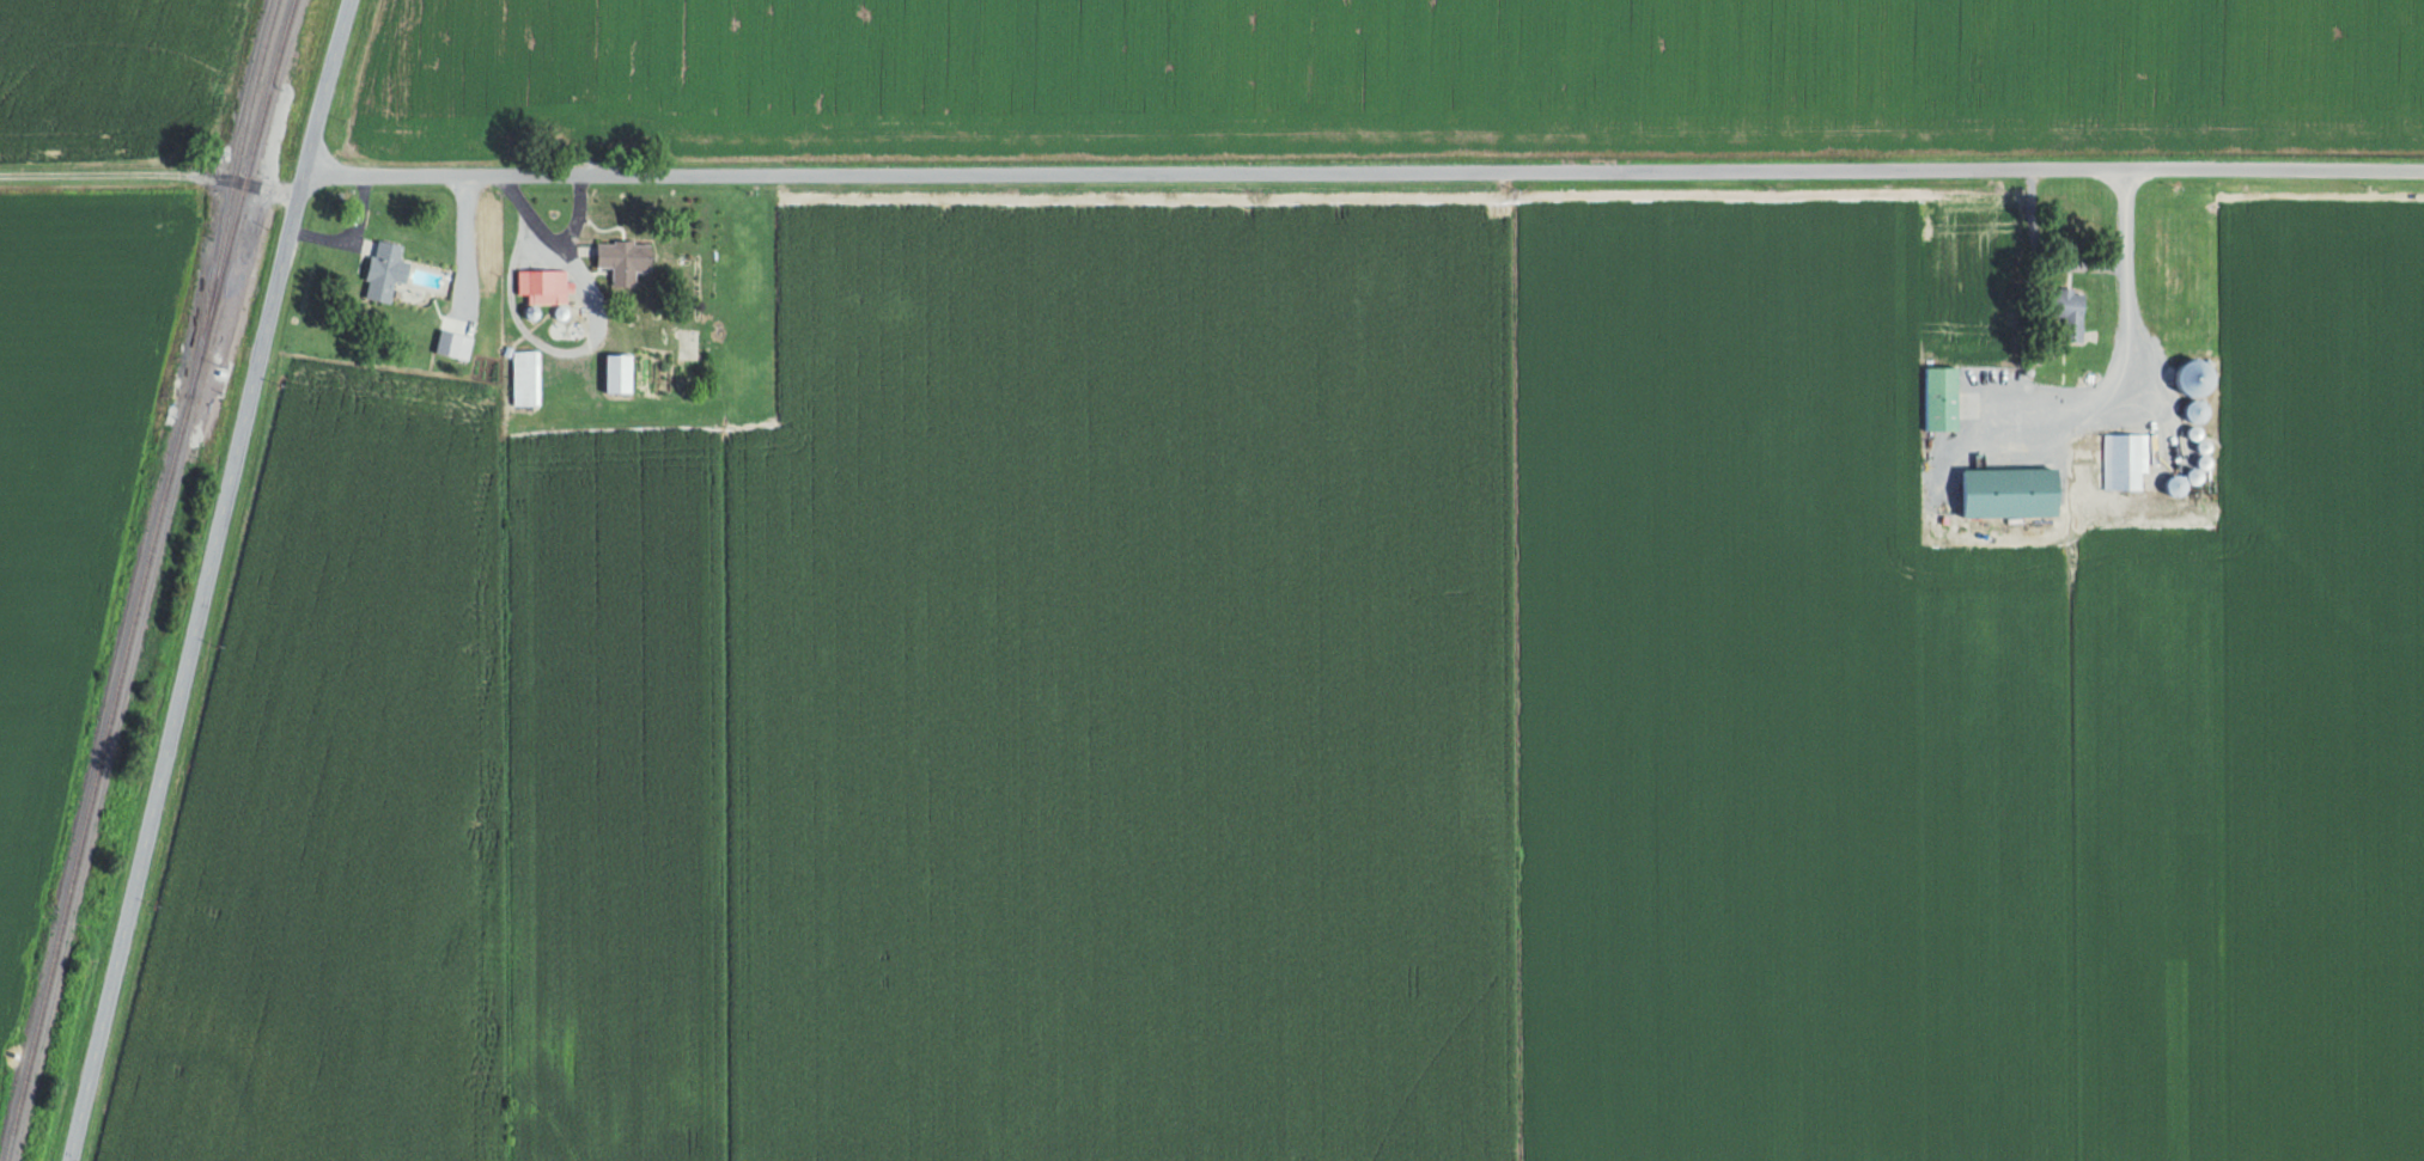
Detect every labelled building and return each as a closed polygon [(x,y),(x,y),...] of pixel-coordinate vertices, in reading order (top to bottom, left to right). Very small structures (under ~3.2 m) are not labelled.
[(403,244),(375,239),(365,298),(391,302),(395,279),(408,282),(411,261),(401,259),(403,244)] [(613,284),(636,285),(636,269),(652,270),(653,241),(598,241),(597,266),(613,266),(613,284)] [(567,292),(567,269),(529,269),(529,292),(567,292)] [(2050,315),(2065,316),(2064,341),(2084,342),(2085,290),(2051,288),(2050,315)] [(513,405),(540,405),(540,350),(513,350),(513,405)] [(633,392),(633,354),(607,354),(607,392),(633,392)] [(1959,430),(1959,366),(1926,366),(1926,430),(1959,430)] [(2104,489),(2143,489),(2143,472),(2149,472),(2149,434),(2104,433),(2104,489)] [(1964,469),(1964,515),(2061,515),(2061,469),(1964,469)]
